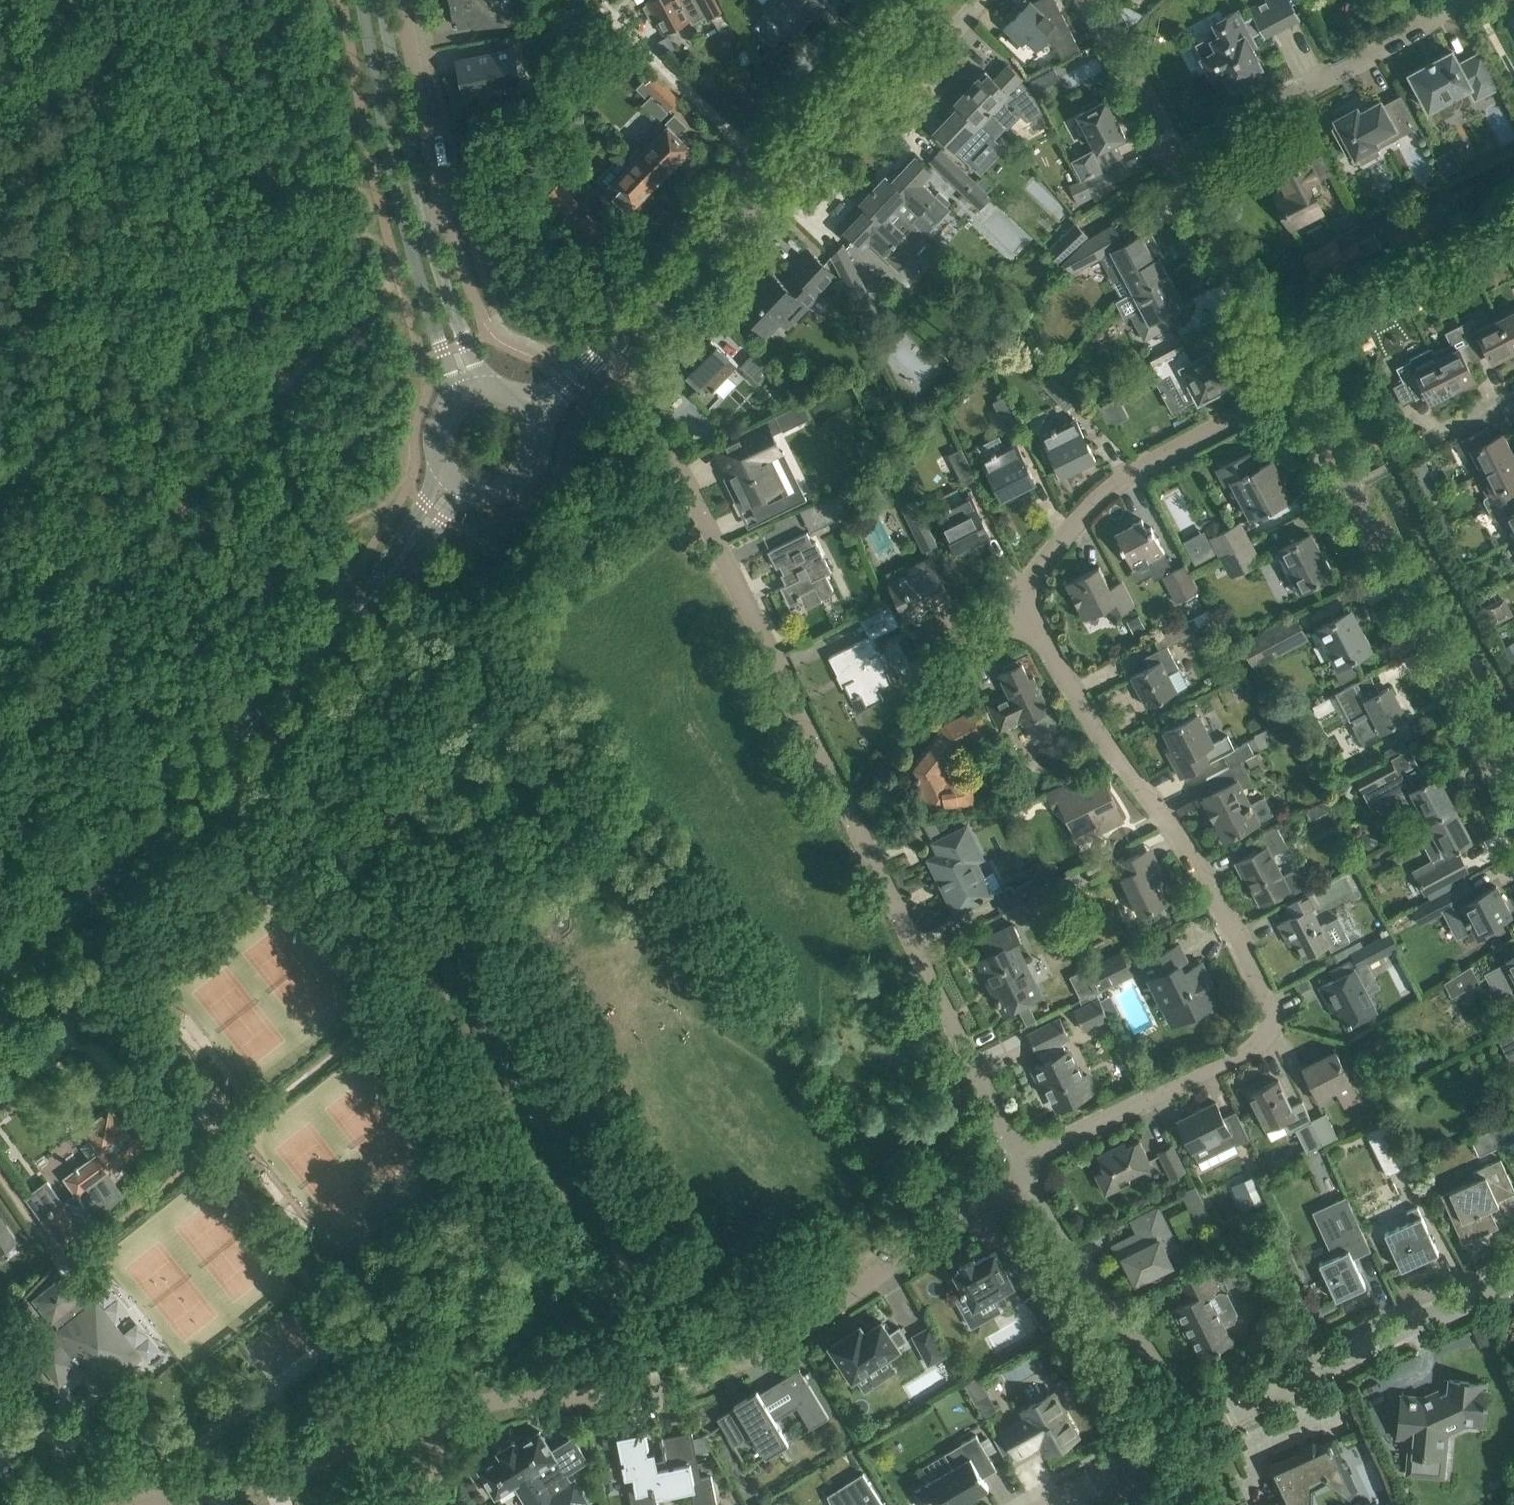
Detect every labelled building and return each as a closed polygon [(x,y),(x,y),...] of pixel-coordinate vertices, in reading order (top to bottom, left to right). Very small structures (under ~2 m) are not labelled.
[(450,2),(453,20),(457,19),(458,27),(474,24),(475,26),(516,18),(513,0),(462,0),(450,2)] [(639,6),(648,23),(656,19),(664,34),(682,24),(690,20),(692,24),(706,16),(708,20),(724,12),(718,0),(649,0),(647,1),(639,6)] [(763,4),(768,11),(793,36),(814,14),(817,16),(832,0),(766,0),(763,4)] [(1055,0),(1036,0),(1031,3),(1029,1),(1004,28),(1037,49),(1050,36),(1062,59),(1080,50),(1055,0)] [(1214,22),(1220,34),(1213,38),(1211,34),(1195,43),(1202,56),(1202,57),(1219,89),(1230,83),(1232,88),(1260,73),(1258,68),(1262,66),(1253,47),(1256,45),(1252,36),(1262,31),(1265,36),(1299,18),(1289,0),(1267,0),(1251,9),(1254,15),(1244,20),(1238,10),(1214,22)] [(534,31),(521,33),(523,42),(535,40),(534,31)] [(669,36),(658,41),(665,56),(676,50),(669,36)] [(513,47),(458,58),(466,98),(500,91),(498,84),(519,79),(513,47)] [(1419,92),(1417,93),(1428,113),(1441,106),(1444,108),(1452,110),(1459,106),(1462,99),(1462,95),(1469,91),(1475,102),(1503,87),(1493,69),(1491,70),(1481,53),(1459,64),(1452,51),(1410,74),(1419,92)] [(985,71),(967,90),(991,112),(977,126),(990,138),(1003,124),(1007,128),(1020,114),(1021,112),(1029,120),(1045,109),(1029,85),(1026,87),(1020,81),(1023,79),(1008,65),(998,76),(1001,78),(997,82),(993,78),(985,71)] [(1055,66),(1032,77),(1038,89),(1061,78),(1055,66)] [(652,94),(641,105),(658,121),(680,99),(664,84),(665,83),(656,74),(655,75),(654,74),(647,82),(644,85),(652,94)] [(953,112),(935,131),(955,150),(958,146),(973,160),(975,158),(984,149),(986,151),(994,142),(990,138),(977,126),(991,112),(967,90),(950,109),(953,112)] [(1338,124),(1331,127),(1341,145),(1347,156),(1351,154),(1355,160),(1358,158),(1361,164),(1380,154),(1377,148),(1374,143),(1393,133),(1396,138),(1417,126),(1412,116),(1402,98),(1385,108),(1381,101),(1360,112),(1358,109),(1336,121),(1338,124)] [(1092,151),(1073,160),(1076,165),(1074,165),(1082,180),(1102,169),(1100,167),(1123,155),(1116,142),(1125,137),(1121,128),(1114,114),(1106,99),(1099,103),(1097,99),(1083,106),(1085,111),(1078,114),(1097,150),(1093,152),(1092,151)] [(647,128),(622,154),(656,188),(690,153),(688,150),(691,146),(679,135),(688,126),(675,114),(665,124),(666,125),(664,127),(656,137),(651,132),(647,128)] [(941,143),(927,157),(963,192),(977,178),(941,143)] [(1290,154),(1272,164),(1285,189),(1274,195),(1290,226),(1308,217),(1322,210),(1315,196),(1322,193),(1315,180),(1317,180),(1330,173),(1320,155),(1308,161),(1307,159),(1301,148),(1290,154)] [(646,199),(656,188),(622,154),(598,179),(607,188),(599,196),(608,205),(616,196),(630,209),(643,196),(646,199)] [(939,192),(936,195),(922,182),(933,171),(917,155),(892,182),(886,176),(874,189),(911,224),(910,224),(924,237),(950,209),(946,205),(950,201),(939,192)] [(1089,177),(1069,187),(1076,201),(1094,192),(1098,200),(1120,186),(1118,182),(1132,175),(1125,160),(1111,167),(1089,177)] [(562,189),(552,198),(567,214),(577,204),(562,189)] [(924,237),(910,224),(911,224),(874,189),(861,202),(866,206),(840,233),(861,252),(870,243),(899,271),(927,242),(923,238),(924,237)] [(577,204),(567,214),(590,238),(603,226),(591,214),(593,212),(581,200),(577,204)] [(1076,223),(1048,249),(1069,272),(1100,255),(1128,241),(1123,231),(1116,218),(1087,234),(1076,223)] [(1128,241),(1100,255),(1109,272),(1120,267),(1125,276),(1134,292),(1169,275),(1159,257),(1163,255),(1145,220),(1127,229),(1123,231),(1128,241)] [(1382,246),(1369,221),(1305,254),(1318,279),(1382,246)] [(1422,237),(1414,223),(1394,233),(1402,248),(1422,237)] [(1071,274),(1034,238),(1034,239),(1037,243),(1024,257),(1051,284),(1065,270),(1071,275),(1071,274)] [(871,298),(843,244),(831,257),(855,305),(871,298)] [(809,250),(791,269),(795,273),(785,284),(773,273),(740,308),(769,335),(780,322),(788,329),(818,298),(837,277),(809,250)] [(1142,307),(1130,313),(1144,340),(1174,324),(1168,313),(1184,304),(1169,275),(1134,292),(1142,307)] [(1499,319),(1513,349),(1513,311),(1499,319)] [(1499,319),(1478,329),(1472,318),(1460,324),(1477,358),(1488,353),(1493,362),(1513,352),(1513,349),(1499,319)] [(1450,343),(1433,352),(1453,391),(1475,380),(1467,364),(1477,358),(1460,324),(1444,332),(1450,343)] [(694,368),(687,375),(699,386),(692,394),(708,409),(722,394),(719,392),(731,379),(726,374),(737,363),(726,352),(712,338),(700,351),(689,362),(694,368)] [(1199,400),(1234,382),(1221,355),(1218,357),(1211,354),(1210,352),(1191,362),(1182,344),(1151,360),(1160,378),(1170,373),(1187,404),(1198,398),(1199,400)] [(1400,382),(1393,386),(1393,387),(1402,405),(1426,393),(1431,402),(1453,391),(1433,352),(1431,348),(1406,360),(1407,363),(1394,369),(1398,377),(1400,382)] [(772,369),(755,352),(741,366),(758,383),(772,369)] [(1008,432),(1021,426),(1006,395),(993,401),(1008,432)] [(1113,396),(1099,403),(1109,424),(1123,417),(1113,396)] [(744,446),(723,457),(737,485),(731,488),(741,507),(759,498),(764,495),(761,488),(777,480),(766,459),(781,452),(772,435),(806,418),(811,416),(804,402),(799,404),(738,434),(744,446)] [(1042,436),(1053,458),(1062,476),(1096,459),(1076,419),(1042,436)] [(1460,453),(1463,454),(1466,453),(1469,458),(1477,474),(1513,455),(1513,453),(1504,433),(1493,438),(1487,427),(1454,443),(1460,453)] [(1016,442),(1005,447),(982,459),(1002,499),(1036,482),(1016,442)] [(963,485),(976,478),(961,448),(948,455),(963,485)] [(1253,451),(1217,470),(1225,485),(1233,481),(1234,480),(1247,505),(1246,505),(1253,518),(1273,507),(1291,497),(1290,496),(1289,497),(1278,477),(1279,476),(1271,460),(1260,465),(1253,451)] [(1477,474),(1487,495),(1484,496),(1483,500),(1488,509),(1513,496),(1513,455),(1477,474)] [(1435,481),(1422,487),(1428,498),(1441,492),(1435,481)] [(798,487),(775,498),(780,508),(803,497),(798,487)] [(845,492),(815,504),(825,524),(853,511),(845,492)] [(964,499),(937,512),(948,534),(957,552),(991,535),(982,517),(971,495),(964,499)] [(1488,509),(1493,519),(1496,520),(1499,518),(1510,539),(1513,537),(1513,496),(1488,509)] [(924,550),(925,550),(929,557),(930,559),(938,555),(933,545),(937,544),(914,498),(901,505),(924,550)] [(1111,531),(1122,552),(1125,550),(1134,567),(1164,551),(1151,526),(1147,529),(1142,519),(1132,524),(1130,521),(1111,531)] [(1220,558),(1251,542),(1240,522),(1210,538),(1220,558)] [(822,600),(820,596),(834,589),(827,574),(832,572),(817,542),(813,543),(808,531),(768,551),(776,568),(780,566),(784,573),(781,575),(786,584),(780,587),(789,603),(798,598),(799,601),(801,600),(806,608),(822,600)] [(1310,533),(1275,551),(1283,565),(1289,578),(1297,592),(1331,574),(1328,569),(1331,567),(1325,557),(1323,558),(1310,533)] [(1251,542),(1220,558),(1228,573),(1230,577),(1261,561),(1251,542)] [(929,557),(907,568),(905,563),(885,573),(907,616),(935,602),(937,606),(951,599),(930,559),(929,557)] [(1186,564),(1163,576),(1177,603),(1200,591),(1186,564)] [(1136,606),(1123,580),(1110,587),(1099,566),(1065,583),(1084,619),(1105,608),(1110,619),(1136,606)] [(1504,597),(1484,606),(1493,624),(1513,615),(1504,597)] [(889,603),(877,610),(887,630),(899,624),(889,603)] [(1331,650),(1339,665),(1333,667),(1341,682),(1360,673),(1353,658),(1371,649),(1369,645),(1371,643),(1365,633),(1363,634),(1350,610),(1319,627),(1326,640),(1324,641),(1329,651),(1331,650)] [(1139,614),(1127,621),(1134,635),(1146,629),(1139,614)] [(1295,614),(1267,629),(1240,643),(1254,669),(1281,654),(1309,639),(1295,614)] [(1179,669),(1167,646),(1200,629),(1194,617),(1154,638),(1159,649),(1146,656),(1151,665),(1131,676),(1147,706),(1177,690),(1169,674),(1179,669)] [(838,674),(836,675),(842,686),(845,685),(852,699),(861,695),(867,707),(884,699),(881,691),(894,684),(888,671),(890,670),(879,650),(877,651),(870,636),(847,648),(829,657),(838,674)] [(1030,718),(1039,736),(1058,726),(1033,676),(1029,678),(1022,663),(999,674),(1011,697),(1002,702),(1000,697),(987,703),(1000,729),(1021,719),(1022,722),(1030,718)] [(1340,690),(1335,692),(1350,721),(1371,709),(1383,731),(1390,727),(1407,718),(1399,702),(1396,703),(1388,688),(1389,688),(1388,687),(1381,690),(1372,673),(1357,681),(1340,690)] [(985,727),(993,723),(986,711),(979,715),(977,710),(946,725),(947,728),(938,739),(936,738),(912,768),(932,808),(973,803),(971,782),(949,785),(942,770),(962,745),(988,732),(985,727)] [(1240,760),(1245,758),(1278,741),(1271,727),(1256,735),(1257,737),(1235,749),(1228,734),(1213,743),(1196,715),(1164,731),(1174,748),(1165,752),(1182,777),(1201,766),(1200,764),(1206,761),(1207,763),(1211,761),(1211,760),(1224,753),(1224,755),(1229,766),(1240,760)] [(1369,716),(1352,724),(1361,742),(1378,733),(1369,716)] [(1008,735),(1001,739),(1013,765),(1021,761),(1008,735)] [(1373,767),(1355,777),(1371,807),(1396,793),(1402,805),(1412,800),(1425,824),(1455,808),(1438,776),(1427,782),(1418,763),(1404,771),(1402,768),(1397,771),(1391,758),(1373,767)] [(1250,803),(1242,789),(1252,783),(1240,760),(1229,766),(1206,778),(1213,792),(1202,798),(1224,839),(1273,814),(1264,796),(1250,803)] [(1075,781),(1057,790),(1048,795),(1055,808),(1062,804),(1079,840),(1120,820),(1102,783),(1081,793),(1075,781)] [(1306,810),(1310,819),(1337,806),(1332,796),(1306,810)] [(1435,865),(1415,876),(1424,894),(1426,892),(1429,898),(1441,892),(1448,888),(1445,882),(1450,879),(1467,870),(1459,853),(1457,854),(1454,849),(1472,839),(1455,808),(1425,824),(1416,828),(1432,859),(1435,865)] [(1257,851),(1238,861),(1239,862),(1242,860),(1248,872),(1245,873),(1261,903),(1275,896),(1278,901),(1308,885),(1297,864),(1281,872),(1272,855),(1288,847),(1277,825),(1269,829),(1251,838),(1257,851)] [(992,895),(976,861),(983,858),(967,827),(933,843),(939,854),(928,860),(938,880),(940,879),(945,889),(943,890),(955,913),(992,895)] [(1156,874),(1164,871),(1152,846),(1110,867),(1125,896),(1130,894),(1141,916),(1169,902),(1161,885),(1164,884),(1161,878),(1158,880),(1156,874)] [(1070,874),(1044,887),(1045,891),(1052,904),(1078,891),(1070,874)] [(1006,910),(1012,907),(1045,891),(1044,887),(1038,876),(1013,888),(1011,885),(996,892),(1006,910)] [(1475,897),(1446,911),(1458,934),(1475,926),(1480,935),(1482,934),(1493,928),(1491,924),(1511,914),(1496,885),(1478,895),(1475,897)] [(1045,891),(1012,907),(1020,921),(1052,905),(1052,904),(1045,891)] [(1292,913),(1278,920),(1285,933),(1290,930),(1296,940),(1304,956),(1322,947),(1327,944),(1330,950),(1351,940),(1337,914),(1318,924),(1311,910),(1317,907),(1309,892),(1305,895),(1287,904),(1291,912),(1292,913)] [(988,955),(978,960),(1004,1014),(1018,1007),(1026,1023),(1036,1018),(1028,1002),(1042,995),(1015,941),(1022,938),(1015,924),(999,931),(981,940),(988,955)] [(1364,947),(1351,953),(1358,968),(1371,961),(1398,947),(1391,933),(1364,947)] [(1223,1001),(1203,960),(1192,965),(1181,943),(1140,963),(1171,1026),(1223,1001)] [(1095,991),(1096,993),(1133,975),(1121,950),(1084,968),(1095,991)] [(1506,962),(1484,973),(1497,996),(1513,988),(1513,957),(1506,962)] [(1333,979),(1320,986),(1329,1003),(1334,1001),(1347,1026),(1365,1017),(1376,1011),(1354,968),(1349,959),(1328,970),(1333,979)] [(1451,996),(1479,981),(1471,966),(1444,983),(1451,996)] [(1079,999),(1083,1007),(1074,1012),(1083,1029),(1108,1017),(1099,999),(1096,993),(1095,991),(1079,999)] [(1080,1078),(1066,1050),(1065,1050),(1060,1041),(1069,1036),(1060,1019),(1028,1035),(1037,1053),(1038,1052),(1043,1063),(1031,1069),(1037,1080),(1044,1077),(1060,1108),(1095,1091),(1087,1074),(1080,1078)] [(1496,1035),(1510,1063),(1513,1061),(1513,1025),(1496,1035)] [(1313,1099),(1337,1088),(1343,1101),(1357,1094),(1335,1051),(1303,1067),(1311,1084),(1307,1086),(1313,1099)] [(1312,1120),(1311,1119),(1303,1101),(1292,1107),(1278,1079),(1249,1094),(1267,1130),(1283,1122),(1289,1133),(1295,1130),(1305,1148),(1297,1152),(1300,1157),(1308,1153),(1307,1152),(1324,1145),(1312,1120)] [(1198,1161),(1234,1143),(1236,1146),(1250,1139),(1236,1111),(1223,1117),(1215,1101),(1178,1120),(1198,1161)] [(90,1158),(63,1177),(77,1196),(162,1134),(149,1115),(141,1121),(130,1107),(117,1116),(110,1106),(82,1127),(91,1139),(82,1146),(90,1158)] [(1326,1113),(1312,1120),(1324,1145),(1324,1146),(1339,1139),(1326,1113)] [(1489,1129),(1498,1146),(1500,1148),(1513,1141),(1513,1116),(1489,1129)] [(1387,1121),(1365,1132),(1387,1175),(1409,1165),(1387,1121)] [(1489,1129),(1479,1135),(1486,1152),(1498,1146),(1489,1129)] [(1106,1193),(1130,1181),(1128,1177),(1151,1165),(1139,1141),(1125,1148),(1122,1143),(1098,1155),(1105,1170),(1096,1174),(1106,1193)] [(1185,1171),(1182,1163),(1173,1145),(1158,1152),(1171,1178),(1185,1171)] [(1441,1194),(1457,1229),(1463,1226),(1469,1240),(1498,1227),(1490,1208),(1499,1204),(1497,1201),(1497,1200),(1513,1193),(1513,1188),(1501,1159),(1473,1171),(1476,1178),(1441,1194)] [(1257,1174),(1245,1179),(1257,1205),(1268,1200),(1257,1174)] [(1206,1208),(1195,1185),(1184,1190),(1195,1213),(1206,1208)] [(59,1199),(38,1214),(60,1246),(81,1231),(59,1199)] [(1350,1206),(1318,1220),(1335,1256),(1320,1263),(1328,1281),(1336,1299),(1365,1286),(1353,1258),(1370,1250),(1350,1206)] [(1438,1252),(1430,1234),(1417,1207),(1407,1212),(1411,1221),(1385,1233),(1402,1269),(1438,1252)] [(1151,1275),(1153,1279),(1155,1279),(1156,1278),(1158,1278),(1160,1277),(1161,1276),(1163,1275),(1164,1273),(1162,1270),(1172,1265),(1166,1252),(1177,1247),(1158,1208),(1132,1221),(1138,1233),(1114,1246),(1121,1260),(1125,1258),(1128,1264),(1127,1265),(1136,1282),(1151,1275)] [(18,1242),(0,1215),(0,1254),(18,1242)] [(1013,1284),(993,1250),(975,1260),(973,1257),(958,1265),(960,1268),(953,1272),(972,1307),(1013,1284)] [(1232,1342),(1224,1326),(1235,1321),(1238,1313),(1228,1293),(1219,1291),(1207,1267),(1180,1280),(1190,1300),(1174,1308),(1174,1309),(1178,1307),(1202,1356),(1232,1342)] [(80,1298),(64,1277),(36,1300),(52,1320),(53,1319),(59,1326),(55,1330),(57,1333),(56,1334),(53,1330),(29,1349),(59,1386),(81,1369),(88,1379),(95,1374),(103,1385),(139,1357),(128,1343),(130,1341),(108,1315),(106,1316),(96,1302),(84,1311),(76,1301),(80,1298)] [(1046,1329),(1061,1318),(1041,1289),(1026,1300),(1046,1329)] [(830,1346),(853,1379),(899,1348),(898,1346),(908,1340),(899,1326),(889,1333),(882,1321),(865,1333),(860,1326),(830,1346)] [(1473,1330),(1481,1346),(1497,1339),(1489,1322),(1473,1330)] [(928,1365),(946,1355),(930,1325),(912,1335),(928,1365)] [(740,1404),(717,1418),(733,1444),(753,1433),(766,1455),(789,1441),(775,1419),(797,1405),(811,1428),(829,1417),(799,1368),(782,1378),(788,1388),(768,1400),(762,1391),(752,1397),(753,1399),(742,1406),(740,1404)] [(988,1394),(978,1376),(965,1383),(976,1401),(988,1394)] [(1394,1436),(1394,1437),(1410,1439),(1408,1458),(1407,1466),(1444,1470),(1445,1457),(1447,1433),(1467,1424),(1484,1426),(1486,1409),(1488,1389),(1486,1389),(1486,1383),(1449,1380),(1448,1392),(1439,1396),(1437,1392),(1441,1390),(1440,1389),(1424,1397),(1403,1395),(1404,1391),(1402,1391),(1398,1436),(1394,1436)] [(1078,1436),(1053,1392),(1022,1410),(1025,1417),(1002,1430),(1017,1456),(1040,1442),(1047,1454),(1078,1436)] [(575,1478),(571,1481),(566,1473),(587,1460),(573,1437),(552,1450),(540,1430),(517,1444),(514,1439),(498,1450),(501,1454),(478,1468),(496,1496),(514,1485),(527,1504),(585,1504),(590,1502),(575,1478)] [(621,1438),(626,1463),(623,1463),(625,1477),(634,1475),(637,1490),(631,1492),(634,1504),(657,1504),(656,1497),(656,1494),(662,1493),(694,1487),(698,1504),(702,1504),(707,1504),(715,1504),(717,1504),(711,1476),(701,1478),(698,1463),(693,1437),(692,1433),(678,1436),(676,1437),(680,1458),(668,1461),(663,1435),(660,1435),(664,1455),(657,1457),(655,1451),(648,1452),(644,1433),(621,1438)] [(996,1469),(976,1434),(961,1443),(969,1457),(953,1467),(927,1482),(928,1483),(916,1491),(924,1504),(939,1504),(941,1504),(959,1504),(989,1487),(983,1477),(996,1469)] [(1310,1491),(1310,1481),(1322,1474),(1330,1479),(1348,1492),(1346,1494),(1350,1496),(1355,1489),(1345,1467),(1346,1464),(1344,1459),(1338,1457),(1331,1441),(1318,1447),(1317,1444),(1313,1443),(1308,1445),(1306,1449),(1308,1452),(1285,1462),(1281,1460),(1273,1464),(1271,1469),(1276,1479),(1273,1485),(1277,1492),(1280,1493),(1282,1497),(1285,1504),(1310,1504),(1310,1491)] [(862,1472),(844,1484),(855,1501),(848,1504),(883,1504),(862,1472)]
